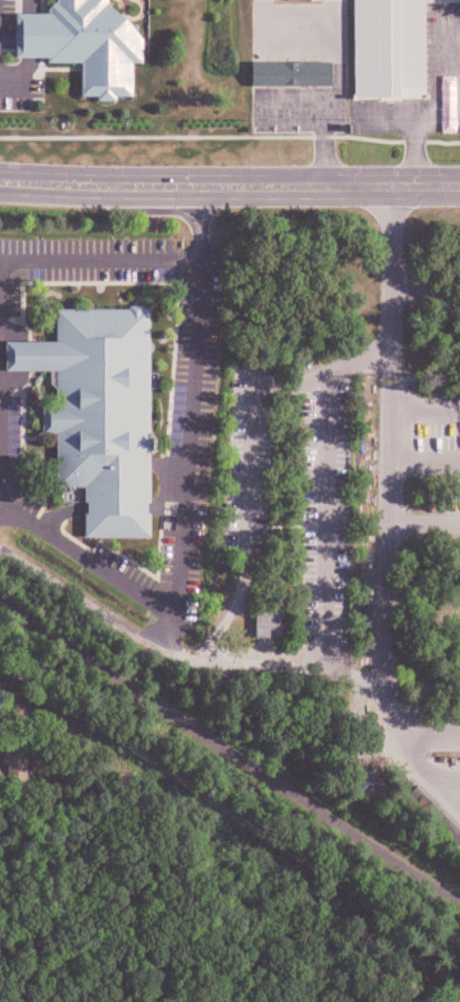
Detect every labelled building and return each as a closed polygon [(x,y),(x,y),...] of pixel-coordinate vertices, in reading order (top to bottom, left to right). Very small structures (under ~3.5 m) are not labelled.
[(55,2),(55,0),(107,0),(107,4),(125,19),(142,40),(142,63),(132,63),(131,97),(81,97),(81,63),(47,63),(47,59),(32,58),(15,58),(15,48),(15,14),(31,14),(42,14),(55,2)] [(350,100),(421,99),(420,2),(458,2),(458,0),(349,0),(350,100)] [(254,65),(254,85),(332,84),(332,65),(254,65)] [(16,371),(0,371),(0,341),(16,341),(29,341),(51,341),(51,309),(124,309),(124,304),(144,304),(145,507),(145,535),(79,535),(79,513),(82,513),(82,507),(82,501),(79,501),(79,486),(51,486),(51,433),(37,433),(37,405),(51,405),(51,370),(30,371),(16,371)] [(276,614),(254,614),(254,637),(276,637),(276,614)] [(459,840),(459,827),(414,784),(400,799),(453,848),(459,840)]
